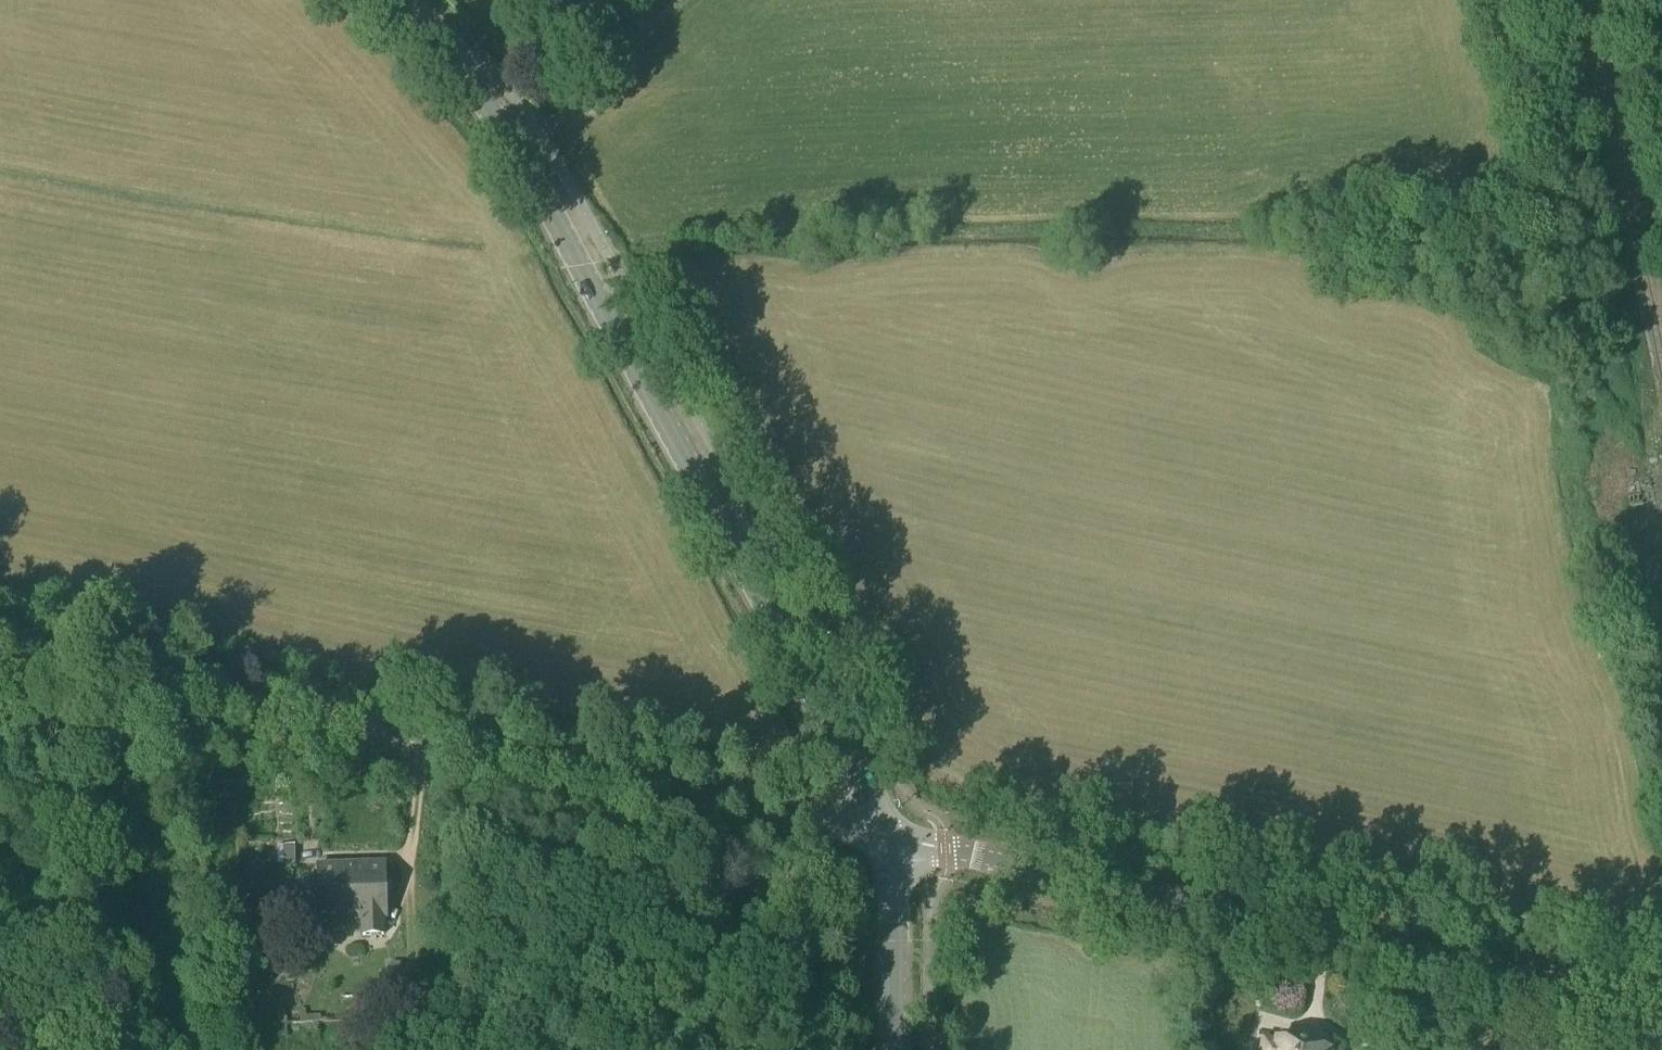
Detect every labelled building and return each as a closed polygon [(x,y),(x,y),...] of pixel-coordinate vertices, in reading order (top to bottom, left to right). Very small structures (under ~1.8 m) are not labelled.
[(286,837),(263,838),(264,857),(287,855),(286,837)] [(319,905),(354,904),(355,897),(385,897),(384,865),(319,866),(319,905)] [(286,887),(251,887),(251,901),(286,901),(286,887)] [(362,936),(383,936),(382,920),(385,920),(385,897),(355,897),(354,904),(319,905),(319,922),(362,921),(362,936)] [(1297,1047),(1298,1040),(1281,1036),(1280,1042),(1277,1042),(1276,1045),(1263,1043),(1262,1049),(1313,1049),(1297,1047)]
